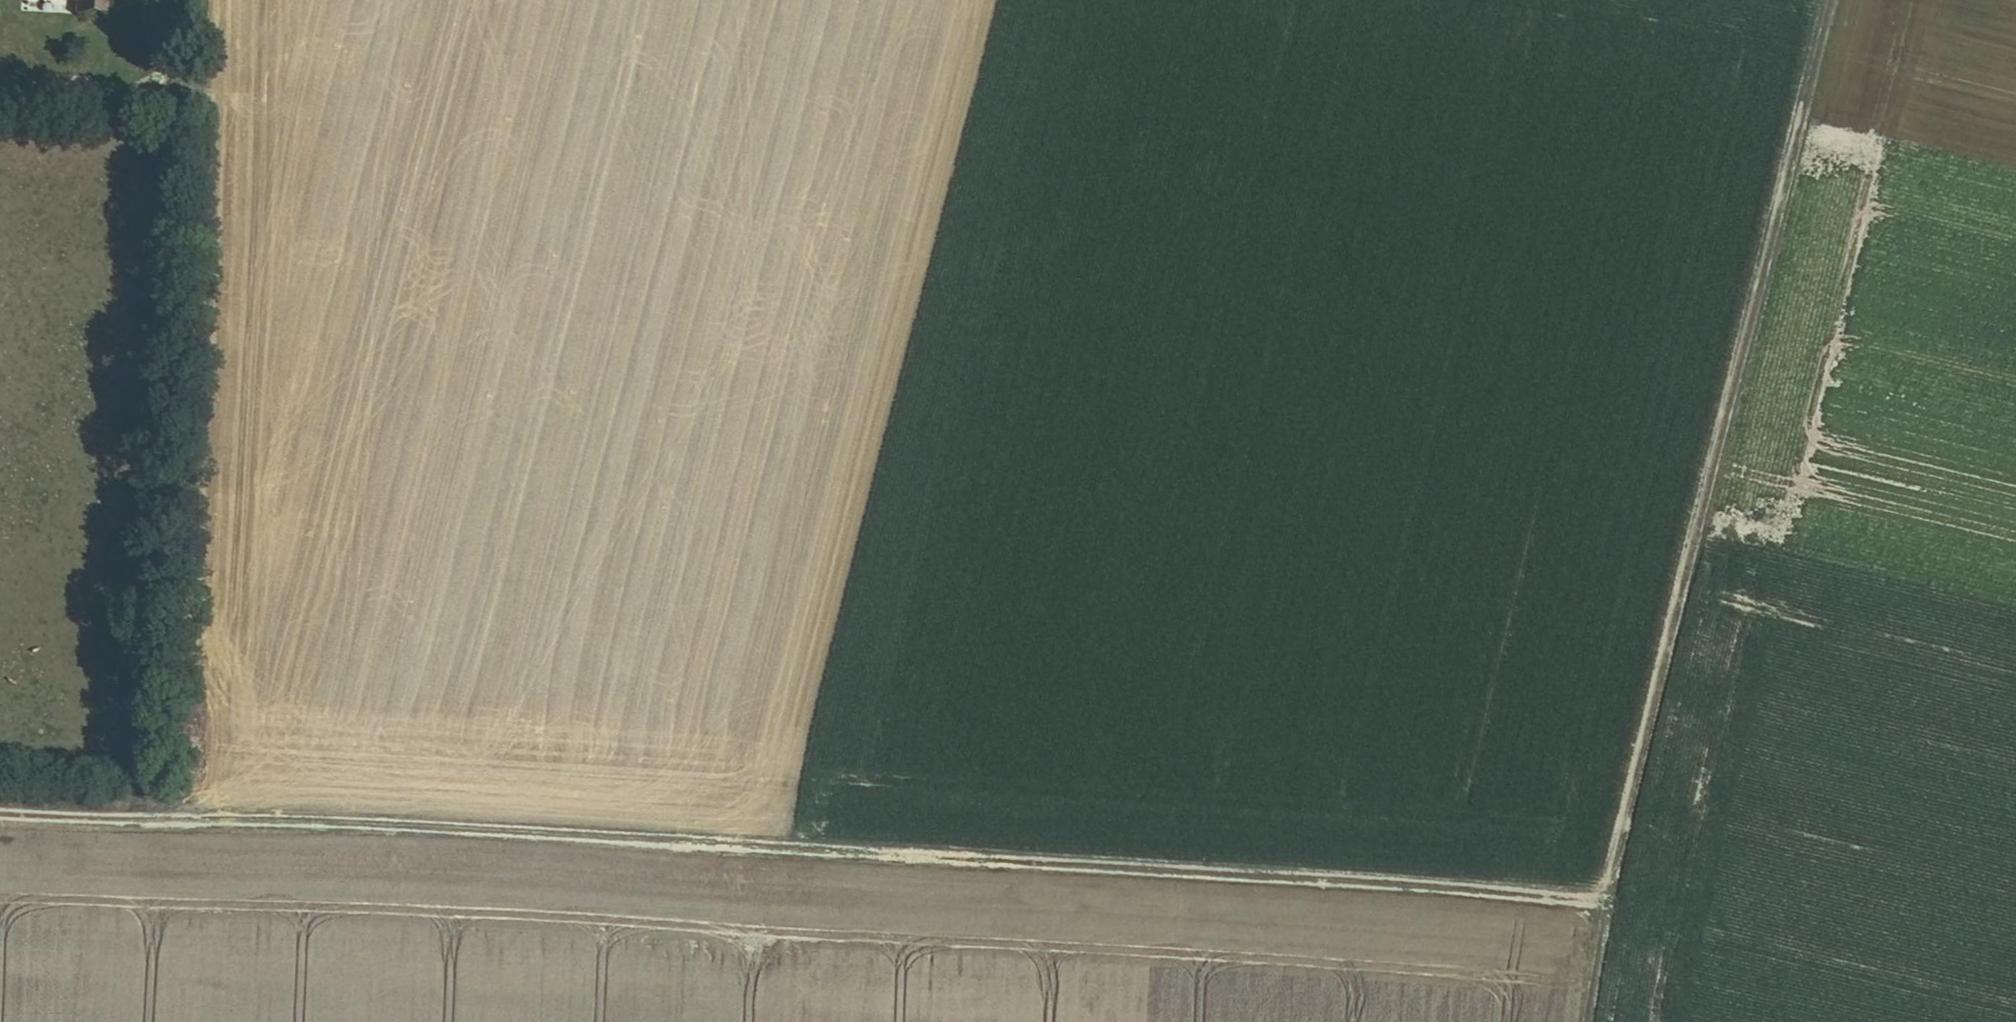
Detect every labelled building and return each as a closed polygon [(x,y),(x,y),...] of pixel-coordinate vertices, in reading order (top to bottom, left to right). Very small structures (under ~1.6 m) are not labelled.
[(107,15),(107,0),(97,0),(78,0),(77,14),(107,15)]
